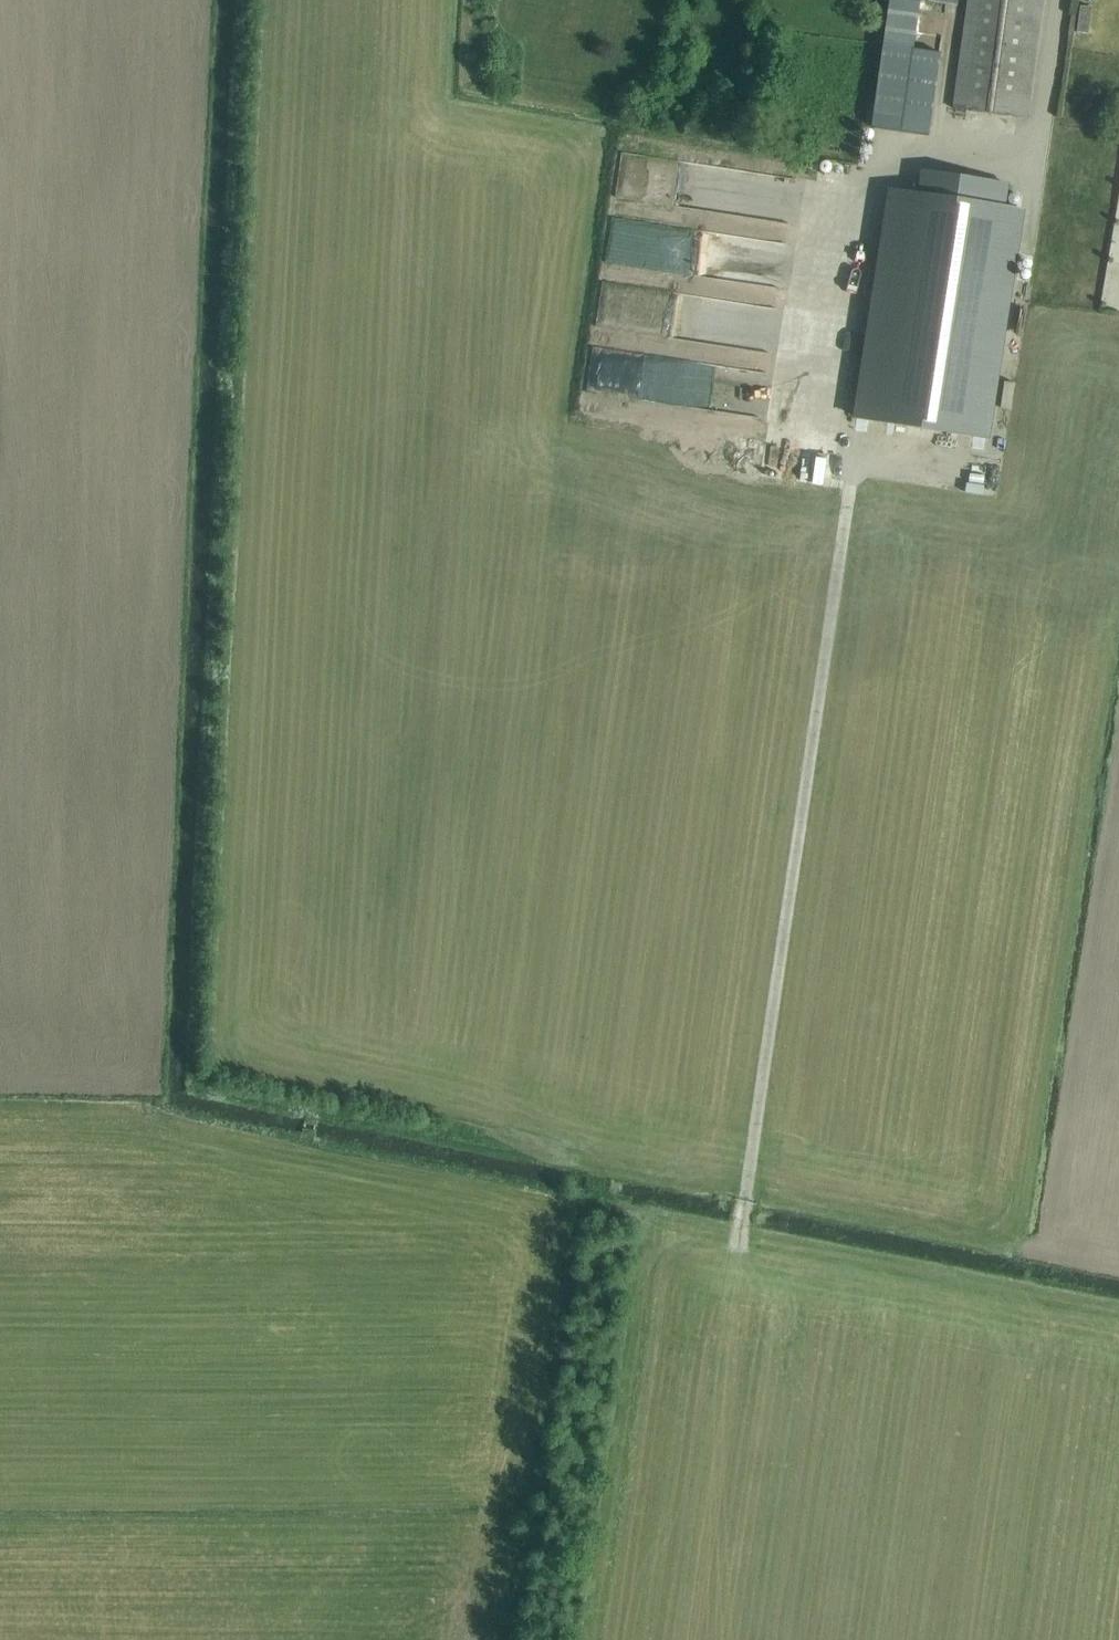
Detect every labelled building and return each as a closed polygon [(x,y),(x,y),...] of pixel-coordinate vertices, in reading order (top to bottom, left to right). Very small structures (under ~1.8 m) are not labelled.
[(1043,0),(970,0),(955,107),(1026,117),(1043,0)] [(890,189),(855,416),(869,419),(888,422),(895,423),(974,434),(985,436),(1007,299),(1021,209),(1004,206),(1007,184),(919,170),(916,193),(890,189)]
